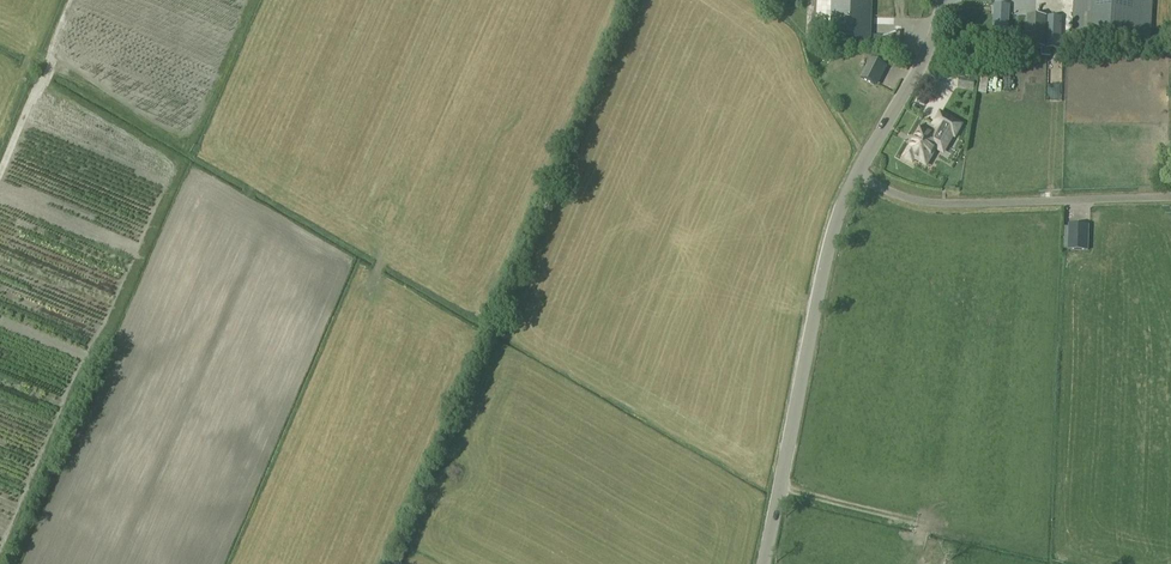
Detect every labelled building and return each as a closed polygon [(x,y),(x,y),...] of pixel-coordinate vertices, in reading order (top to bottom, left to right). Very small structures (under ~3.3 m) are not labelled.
[(831,40),(869,42),(871,0),(833,0),(831,40)] [(1072,37),(1149,41),(1151,0),(1074,0),(1072,37)] [(1008,40),(1010,6),(994,5),(993,40),(1008,40)] [(1060,50),(1061,18),(1027,16),(1025,48),(1060,50)] [(872,87),(882,68),(871,63),(862,82),(872,87)] [(917,129),(898,162),(910,168),(912,164),(925,171),(934,155),(942,159),(951,142),(953,143),(962,127),(937,113),(929,129),(932,131),(929,136),(917,129)] [(1065,231),(1063,260),(1074,260),(1075,231),(1065,231)]
